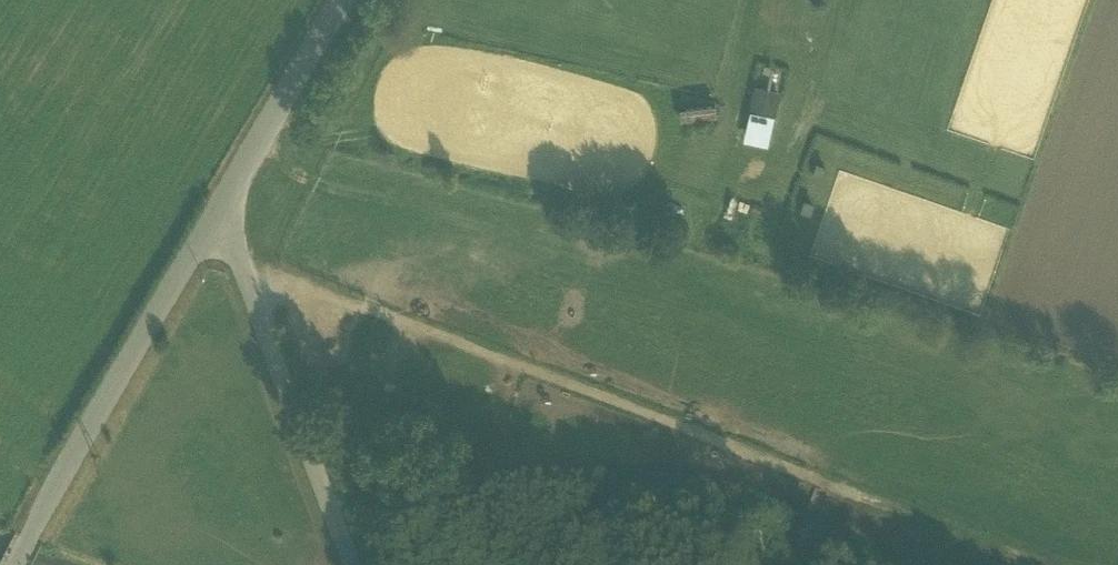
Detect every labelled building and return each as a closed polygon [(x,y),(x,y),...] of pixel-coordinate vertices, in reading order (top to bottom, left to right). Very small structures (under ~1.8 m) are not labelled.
[(780,87),(782,72),(768,70),(766,85),(780,87)] [(778,97),(754,92),(750,109),(774,114),(778,97)]
